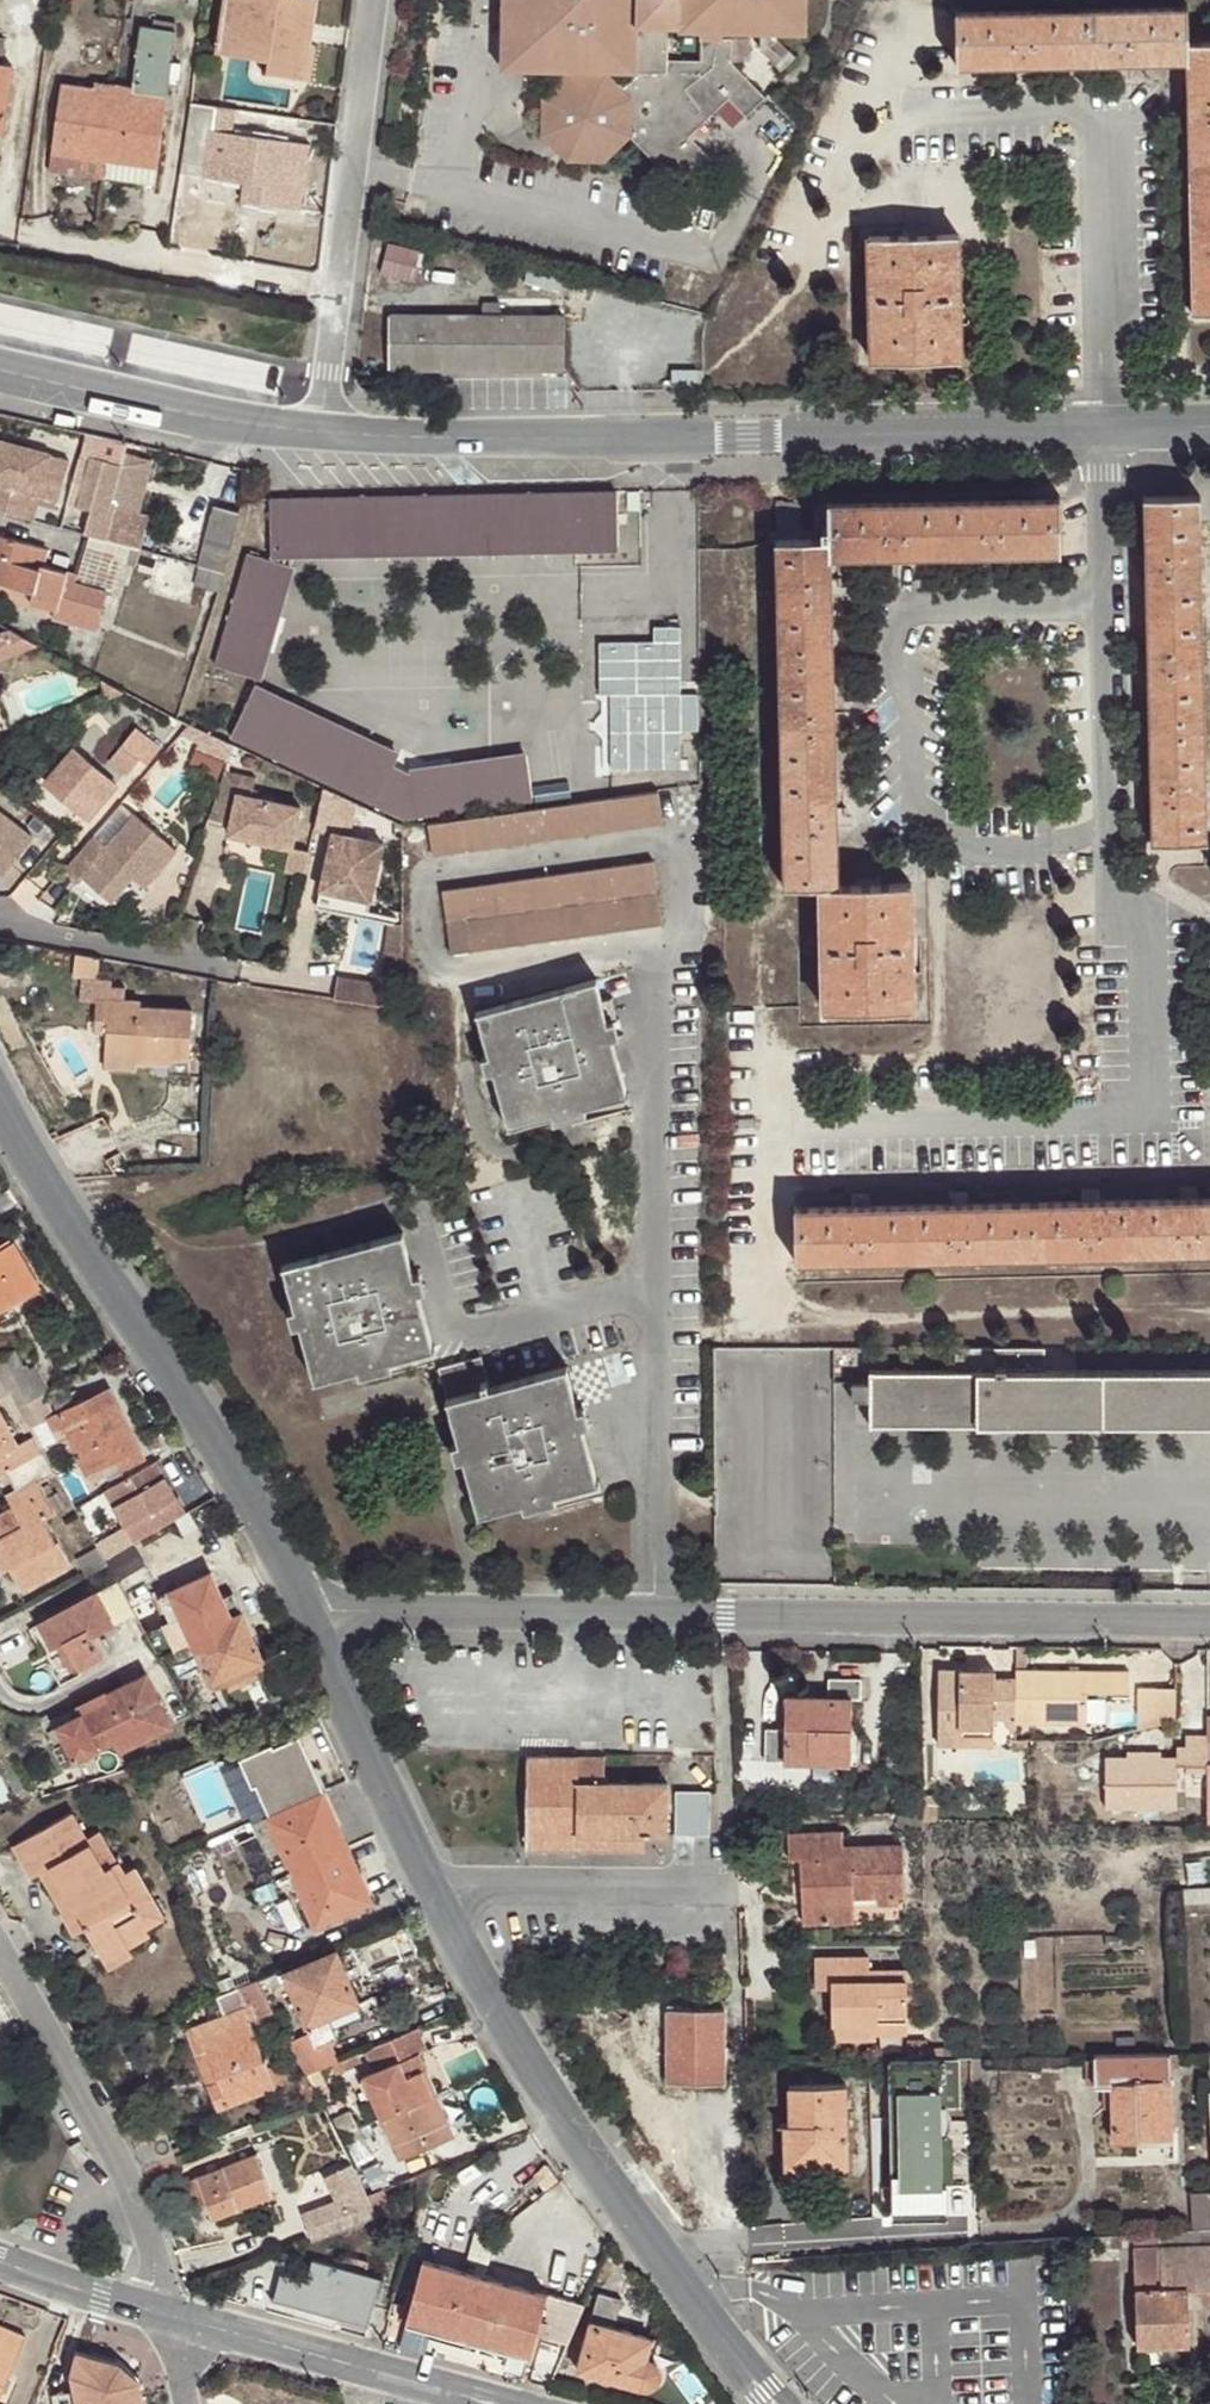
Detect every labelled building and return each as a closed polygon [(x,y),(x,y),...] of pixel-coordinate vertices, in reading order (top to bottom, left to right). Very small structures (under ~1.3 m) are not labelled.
[(222,37),(253,41),(255,28),(273,31),(270,54),(268,68),(296,73),(301,34),(310,36),(315,0),(227,0),(222,37)] [(509,23),(529,24),(550,45),(551,65),(569,66),(546,97),(543,129),(569,156),(607,156),(630,131),(690,193),(720,166),(688,133),(729,96),(746,114),(765,95),(731,58),(731,36),(724,36),(725,27),(805,29),(806,0),(510,0),(509,23)] [(957,11),(957,60),(1053,57),(1187,53),(1191,174),(1194,308),(1209,308),(1209,39),(1187,40),(1186,4),(957,11)] [(153,19),(152,27),(174,29),(175,21),(153,19)] [(529,24),(509,23),(508,65),(551,65),(550,45),(529,24)] [(106,158),(104,174),(153,181),(168,76),(170,61),(174,29),(152,27),(142,26),(133,87),(116,85),(106,158)] [(253,41),(222,37),(220,47),(270,54),(273,31),(255,28),(253,41)] [(314,36),(310,36),(301,34),(296,73),(309,75),(314,36)] [(0,36),(0,128),(1,128),(12,63),(1,61),(5,37),(0,36)] [(170,61),(168,76),(177,78),(179,62),(170,61)] [(84,155),(106,158),(116,85),(100,82),(99,87),(63,82),(53,150),(84,155)] [(231,132),(235,106),(189,100),(180,170),(242,178),(240,197),(301,206),(309,141),(231,132)] [(82,172),(84,155),(53,150),(50,167),(82,172)] [(904,225),(905,235),(904,239),(920,238),(920,234),(927,233),(927,224),(904,225)] [(904,239),(905,235),(869,236),(873,359),(962,356),(958,232),(927,233),(920,234),(920,238),(904,239)] [(388,238),(380,270),(413,278),(421,246),(388,238)] [(484,312),(392,312),(391,365),(564,366),(564,312),(501,312),(499,299),(484,300),(484,312)] [(702,370),(672,371),(673,385),(702,385),(702,370)] [(58,416),(56,428),(77,433),(79,421),(58,416)] [(33,522),(39,498),(44,482),(61,486),(68,460),(0,442),(0,512),(33,522)] [(125,453),(122,465),(111,502),(141,510),(155,461),(125,453)] [(89,458),(79,455),(66,501),(91,508),(84,535),(89,537),(140,550),(150,512),(141,510),(111,502),(122,465),(89,455),(89,458)] [(56,502),(61,486),(44,482),(39,498),(56,502)] [(403,495),(271,498),(272,558),(394,555),(483,554),(618,552),(617,491),(527,493),(403,495)] [(1149,613),(1199,612),(1197,496),(1147,497),(1149,613)] [(1060,551),(1059,499),(942,502),(943,553),(1060,551)] [(942,502),(828,505),(829,537),(830,556),(943,553),(942,502)] [(199,567),(224,573),(239,513),(214,507),(199,567)] [(140,550),(89,537),(78,575),(45,566),(49,550),(0,537),(0,582),(35,592),(32,603),(54,609),(53,616),(96,628),(107,588),(118,591),(126,564),(136,566),(140,550)] [(829,537),(779,539),(782,651),(832,651),(830,556),(829,537)] [(162,570),(165,558),(158,555),(154,568),(162,570)] [(294,569),(247,555),(215,665),(262,679),(294,569)] [(220,590),(224,573),(199,567),(194,583),(220,590)] [(30,610),(53,616),(54,609),(32,603),(30,610)] [(1199,612),(1149,613),(1152,727),(1202,726),(1199,612)] [(698,734),(698,697),(680,697),(680,630),(654,630),(654,644),(599,645),(600,697),(610,697),(610,771),(681,771),(681,734),(698,734)] [(833,767),(832,651),(782,651),(783,768),(833,767)] [(27,687),(53,679),(46,661),(43,653),(18,660),(27,687)] [(46,661),(53,679),(62,676),(56,658),(46,661)] [(80,682),(86,671),(79,667),(73,678),(80,682)] [(332,719),(257,684),(232,737),(323,781),(401,818),(534,801),(526,753),(410,767),(410,770),(395,764),(401,752),(332,719)] [(1152,727),(1154,840),(1205,839),(1202,726),(1152,727)] [(119,785),(73,748),(44,783),(90,820),(119,785)] [(139,761),(121,748),(111,761),(129,775),(139,761)] [(836,883),(833,767),(783,768),(786,884),(836,883)] [(295,847),(295,846),(303,806),(253,796),(257,777),(224,771),(209,820),(231,825),(229,835),(291,846),(295,847)] [(357,900),(372,903),(383,844),(350,838),(357,805),(323,789),(314,831),(333,834),(320,901),(341,905),(342,897),(357,900)] [(664,825),(659,793),(558,807),(428,824),(432,855),(544,840),(664,825)] [(0,809),(0,869),(7,874),(35,836),(0,809)] [(110,846),(95,834),(66,871),(81,883),(86,877),(115,902),(128,885),(148,821),(137,812),(110,846)] [(180,848),(148,821),(128,885),(137,875),(149,885),(180,848)] [(306,874),(311,849),(295,846),(295,847),(291,846),(286,870),(306,874)] [(654,862),(444,890),(452,953),(560,938),(662,924),(654,862)] [(913,882),(836,883),(819,884),(820,1008),(915,1008),(913,882)] [(342,897),(341,905),(356,908),(357,900),(342,897)] [(341,905),(320,901),(318,910),(339,915),(341,905)] [(383,976),(402,978),(401,928),(388,926),(383,976)] [(97,978),(99,958),(75,953),(74,977),(97,978)] [(599,1024),(607,1021),(595,980),(478,1012),(490,1057),(509,1125),(627,1093),(612,1039),(603,1041),(599,1024)] [(97,998),(95,1012),(108,1013),(107,1034),(105,1054),(138,1056),(138,1060),(171,1062),(172,1056),(189,1058),(192,1009),(141,1007),(141,1000),(97,998)] [(108,1013),(95,1012),(95,1033),(107,1034),(108,1013)] [(614,1019),(607,1021),(599,1024),(603,1041),(612,1039),(619,1037),(614,1019)] [(137,1069),(138,1060),(138,1056),(105,1054),(105,1067),(137,1069)] [(796,1208),(797,1260),(924,1257),(1026,1254),(1142,1252),(1209,1250),(1209,1198),(1175,1199),(1050,1201),(935,1205),(796,1208)] [(406,1277),(414,1276),(402,1232),(339,1249),(284,1264),(315,1379),(358,1367),(432,1347),(417,1292),(411,1293),(406,1277)] [(3,1248),(0,1249),(0,1311),(42,1287),(16,1241),(3,1248)] [(421,1274),(414,1276),(406,1277),(411,1293),(417,1292),(425,1289),(421,1274)] [(996,1347),(957,1347),(957,1355),(996,1355),(996,1347)] [(49,1391),(37,1367),(27,1372),(16,1350),(0,1359),(0,1374),(6,1384),(19,1407),(45,1393),(49,1391)] [(957,1355),(957,1370),(871,1370),(872,1423),(977,1423),(1102,1424),(1194,1423),(1209,1424),(1209,1370),(1186,1370),(1076,1370),(996,1370),(996,1355),(957,1355)] [(570,1411),(577,1410),(566,1366),(489,1387),(481,1358),(440,1368),(479,1513),(597,1481),(582,1426),(574,1428),(570,1411)] [(56,1415),(45,1393),(19,1407),(30,1427),(47,1419),(58,1443),(67,1438),(84,1474),(115,1460),(121,1471),(146,1459),(110,1388),(56,1415)] [(863,1420),(863,1397),(845,1397),(845,1420),(863,1420)] [(585,1408),(577,1410),(570,1411),(574,1428),(582,1426),(589,1424),(585,1408)] [(44,1451),(35,1435),(19,1444),(0,1410),(0,1475),(8,1471),(44,1451)] [(54,1470),(44,1451),(8,1471),(18,1489),(7,1495),(13,1507),(22,1524),(0,1536),(0,1573),(11,1567),(23,1589),(68,1564),(44,1519),(54,1513),(36,1480),(54,1470)] [(22,1524),(13,1507),(0,1514),(0,1536),(22,1524)] [(89,1552),(78,1558),(84,1570),(96,1564),(89,1552)] [(147,1604),(135,1585),(126,1569),(112,1576),(116,1583),(132,1612),(147,1604)] [(169,1590),(180,1617),(186,1629),(211,1684),(264,1660),(233,1595),(225,1598),(213,1571),(169,1590)] [(94,1635),(134,1614),(132,1612),(116,1583),(39,1621),(51,1647),(66,1640),(81,1669),(105,1657),(94,1635)] [(186,1629),(180,1617),(165,1623),(171,1636),(186,1629)] [(1016,1719),(1017,1677),(994,1677),(994,1669),(941,1668),(939,1744),(960,1745),(960,1726),(993,1727),(993,1719),(1016,1719)] [(1129,1670),(1016,1669),(1017,1677),(1016,1719),(1016,1723),(1088,1724),(1088,1691),(1129,1692),(1129,1670)] [(175,1725),(147,1671),(78,1707),(81,1713),(57,1725),(76,1762),(117,1742),(122,1752),(175,1725)] [(784,1730),(767,1730),(767,1759),(829,1761),(829,1755),(849,1756),(850,1696),(860,1696),(860,1679),(829,1678),(828,1695),(785,1694),(784,1730)] [(1137,1686),(1140,1725),(1180,1722),(1177,1683),(1137,1686)] [(960,1726),(960,1745),(992,1746),(993,1727),(960,1726)] [(1188,1772),(1209,1772),(1209,1762),(1209,1734),(1187,1734),(1187,1746),(1187,1766),(1188,1772)] [(1177,1765),(1187,1766),(1187,1746),(1177,1745),(1177,1755),(1177,1765)] [(1177,1808),(1177,1765),(1177,1755),(1161,1755),(1161,1751),(1127,1751),(1128,1757),(1106,1756),(1107,1807),(1177,1808)] [(527,1847),(577,1848),(578,1834),(643,1835),(667,1835),(668,1783),(604,1782),(605,1758),(529,1756),(527,1847)] [(234,1759),(217,1771),(247,1815),(264,1804),(234,1759)] [(272,1871),(279,1887),(294,1880),(315,1928),(375,1900),(325,1791),(265,1817),(286,1864),(272,1871)] [(676,1792),(675,1835),(710,1836),(711,1792),(676,1792)] [(106,1867),(88,1837),(73,1812),(14,1846),(31,1878),(40,1873),(63,1915),(76,1907),(87,1928),(106,1961),(129,1948),(126,1941),(148,1929),(166,1919),(135,1866),(125,1872),(118,1860),(106,1867)] [(101,1830),(88,1837),(106,1867),(118,1860),(101,1830)] [(853,1898),(878,1898),(898,1897),(903,1898),(901,1844),(842,1844),(842,1831),(789,1832),(790,1857),(802,1858),(803,1924),(854,1923),(853,1898)] [(578,1834),(577,1848),(643,1849),(643,1835),(578,1834)] [(1180,1903),(1209,1902),(1209,1888),(1180,1889),(1180,1903)] [(76,1907),(63,1915),(74,1935),(87,1928),(76,1907)] [(152,1934),(148,1929),(126,1941),(129,1948),(152,1934)] [(133,1955),(129,1948),(106,1961),(111,1968),(133,1955)] [(334,2064),(340,2061),(331,2040),(343,2035),(339,2023),(336,2017),(362,2006),(338,1949),(282,1973),(308,2034),(289,2042),(306,2075),(334,2064)] [(816,1987),(831,1987),(839,1987),(839,2000),(831,2000),(832,2024),(875,2023),(875,2035),(906,2034),(906,1968),(868,1968),(868,1956),(816,1957),(816,1987)] [(280,1985),(274,1973),(257,1980),(268,2001),(278,1998),(273,1989),(280,1985)] [(268,2001),(257,1980),(237,1988),(244,2007),(187,2030),(197,2054),(207,2051),(218,2080),(207,2084),(217,2110),(290,2081),(282,2062),(268,2068),(250,2021),(273,2012),(268,2001)] [(839,1987),(831,1987),(831,2000),(839,2000),(839,1987)] [(336,2017),(339,2023),(365,2013),(362,2006),(336,2017)] [(725,2011),(667,2010),(667,2083),(724,2083),(725,2011)] [(875,2041),(875,2035),(875,2023),(832,2024),(832,2041),(875,2041)] [(428,2049),(419,2028),(366,2050),(375,2071),(363,2076),(381,2118),(437,2094),(420,2053),(428,2049)] [(928,2048),(928,2058),(930,2058),(941,2057),(951,2057),(951,2047),(928,2048)] [(207,2051),(197,2054),(207,2084),(218,2080),(207,2051)] [(1179,2051),(1171,2052),(1171,2068),(1179,2067),(1179,2051)] [(1171,2052),(1095,2054),(1095,2060),(1095,2083),(1096,2085),(1103,2085),(1112,2085),(1112,2106),(1113,2140),(1138,2140),(1139,2137),(1138,2129),(1173,2129),(1171,2068),(1171,2052)] [(360,2065),(356,2054),(340,2061),(334,2064),(337,2074),(360,2065)] [(972,2068),(972,2084),(983,2085),(983,2057),(971,2056),(972,2068)] [(893,2185),(943,2184),(941,2057),(930,2058),(928,2058),(909,2058),(891,2059),(893,2185)] [(1095,2083),(1095,2060),(1086,2061),(1086,2083),(1095,2083)] [(846,2084),(789,2087),(790,2123),(784,2123),(785,2167),(848,2165),(846,2084)] [(1112,2085),(1103,2085),(1103,2107),(1112,2106),(1112,2085)] [(454,2135),(437,2094),(381,2118),(398,2158),(454,2135)] [(335,2119),(342,2135),(357,2128),(348,2111),(335,2119)] [(373,2138),(366,2125),(359,2128),(366,2141),(373,2138)] [(357,2128),(342,2135),(357,2164),(373,2156),(366,2141),(359,2128),(357,2128)] [(1172,2137),(1173,2129),(1138,2129),(1139,2137),(1172,2137)] [(90,2155),(81,2140),(70,2145),(78,2162),(90,2155)] [(197,2178),(183,2183),(194,2211),(207,2206),(212,2219),(272,2196),(256,2153),(195,2176),(197,2178)] [(393,2210),(383,2189),(369,2194),(370,2197),(378,2215),(393,2210)] [(315,2240),(378,2215),(370,2197),(341,2208),(338,2203),(306,2215),(315,2240)] [(1138,2347),(1192,2345),(1190,2307),(1209,2307),(1209,2228),(1134,2233),(1138,2347)] [(349,2257),(346,2268),(365,2274),(368,2262),(349,2257)] [(365,2274),(346,2268),(313,2259),(307,2281),(281,2273),(273,2300),(368,2326),(381,2278),(365,2274)] [(567,2345),(585,2303),(502,2281),(424,2260),(406,2323),(432,2330),(433,2324),(507,2344),(505,2350),(530,2357),(536,2335),(567,2345)] [(576,2370),(640,2388),(649,2356),(654,2337),(616,2326),(623,2299),(597,2292),(576,2370)] [(433,2324),(432,2330),(505,2350),(507,2344),(433,2324)] [(25,2336),(0,2325),(0,2395),(25,2336)] [(140,2381),(120,2365),(77,2353),(70,2376),(75,2403),(143,2403),(140,2381)] [(649,2356),(640,2388),(647,2387),(654,2385),(657,2381),(660,2375),(660,2369),(657,2363),(653,2359),(649,2356)]
